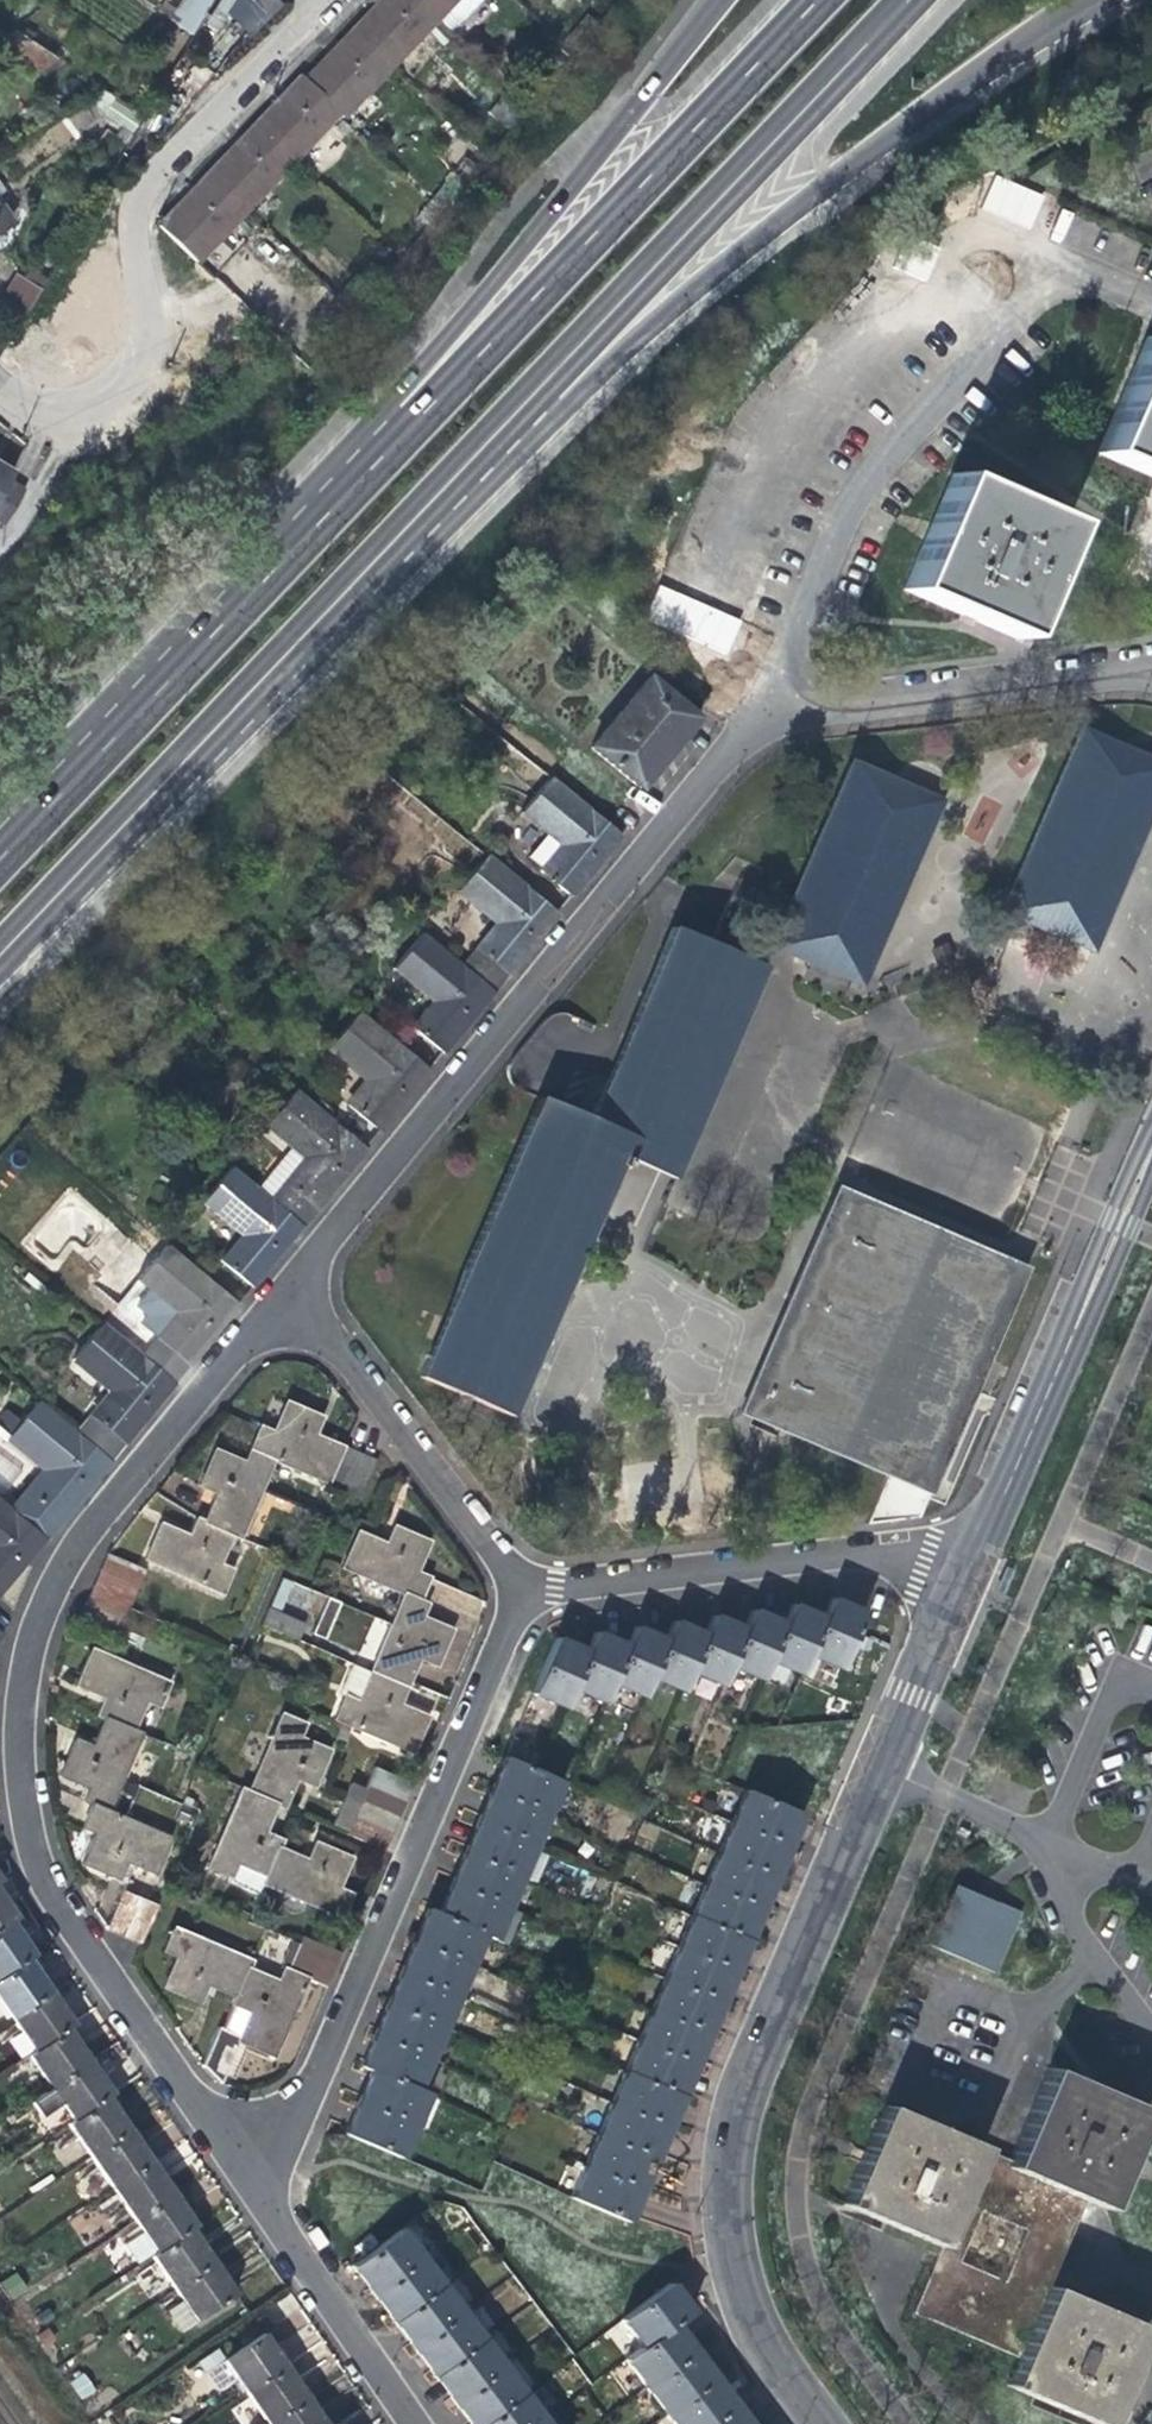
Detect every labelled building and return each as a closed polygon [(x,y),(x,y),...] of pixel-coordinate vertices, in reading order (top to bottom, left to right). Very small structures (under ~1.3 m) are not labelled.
[(303,88),(299,83),(272,110),(229,156),(198,187),(171,216),(156,232),(194,268),(336,118),(341,123),(459,0),(387,0),(376,11),(330,59),(303,88)] [(216,0),(189,0),(171,26),(192,40),(216,0)] [(253,37),(284,2),(281,0),(231,0),(222,10),(253,37)] [(0,45),(0,46),(37,73),(54,61),(13,33),(0,45)] [(135,135),(144,121),(102,93),(89,102),(135,135)] [(995,174),(981,209),(1031,230),(1046,195),(995,174)] [(14,283),(0,306),(24,321),(38,298),(14,283)] [(1104,454),(1151,475),(1151,344),(1104,454)] [(1022,640),(1072,527),(957,477),(907,593),(959,615),(1022,640)] [(660,756),(692,718),(643,678),(585,749),(634,788),(660,756)] [(1028,926),(1089,952),(1151,806),(1151,763),(1128,753),(1078,732),(1062,766),(999,914),(1028,926)] [(860,986),(937,805),(848,767),(770,948),(860,986)] [(597,863),(617,838),(545,779),(515,815),(553,847),(534,871),(567,899),(597,863)] [(490,925),(457,965),(490,992),(527,948),(554,915),(482,855),(452,892),(490,925)] [(677,931),(581,1149),(528,1125),(417,1377),(505,1415),(594,1232),(621,1176),(625,1167),(670,1187),(673,1179),(765,967),(677,931)] [(467,1021),(490,992),(457,965),(418,933),(389,969),(426,1003),(407,1025),(440,1053),(467,1021)] [(404,1097),(425,1071),(354,1012),(324,1047),(363,1079),(344,1103),(377,1130),(404,1097)] [(283,1147),(250,1186),(298,1226),(338,1178),(360,1151),(289,1091),(258,1126),(283,1147)] [(274,1255),(298,1226),(250,1186),(225,1166),(196,1202),(234,1236),(214,1260),(247,1287),(274,1255)] [(943,1437),(1013,1276),(827,1197),(806,1243),(775,1314),(730,1418),(917,1497),(930,1469),(943,1437)] [(213,1328),(234,1303),(163,1245),(116,1301),(141,1322),(155,1334),(153,1335),(185,1362),(213,1328)] [(71,1432),(105,1460),(120,1441),(150,1405),(170,1381),(97,1321),(68,1358),(105,1391),(71,1432)] [(79,1490),(105,1460),(71,1432),(33,1400),(3,1437),(41,1469),(23,1493),(56,1521),(79,1490)] [(267,1461),(339,1492),(343,1482),(356,1453),(310,1433),(315,1421),(298,1414),(281,1406),(268,1433),(255,1427),(244,1451),(267,1461)] [(213,1491),(200,1521),(227,1533),(235,1536),(267,1461),(244,1451),(238,1464),(208,1451),(201,1466),(194,1482),(213,1491)] [(362,1456),(356,1453),(343,1482),(361,1489),(374,1460),(362,1456)] [(343,1482),(339,1492),(357,1499),(361,1489),(343,1482)] [(18,1564),(41,1537),(0,1503),(0,1586),(18,1564)] [(214,1562),(227,1533),(200,1521),(192,1518),(184,1535),(156,1524),(148,1542),(141,1559),(219,1593),(229,1570),(214,1562)] [(340,1566),(402,1594),(418,1601),(430,1577),(413,1570),(426,1542),(406,1534),(391,1527),(383,1544),(355,1531),(340,1566)] [(108,1555),(100,1572),(133,1587),(140,1569),(108,1555)] [(100,1572),(93,1589),(126,1603),(133,1587),(100,1572)] [(290,1583),(276,1578),(256,1625),(294,1641),(303,1620),(278,1609),(290,1583)] [(93,1589),(86,1605),(119,1619),(123,1609),(126,1603),(93,1589)] [(427,1604),(418,1601),(402,1594),(388,1626),(367,1672),(404,1688),(417,1660),(435,1667),(444,1645),(450,1630),(421,1617),(427,1604)] [(339,1602),(332,1599),(326,1597),(312,1629),(324,1635),(339,1602)] [(827,1600),(819,1618),(803,1655),(835,1668),(858,1614),(847,1609),(827,1600)] [(113,1635),(119,1619),(86,1605),(80,1621),(113,1635)] [(794,1675),(803,1655),(819,1618),(801,1611),(788,1606),(779,1625),(763,1662),(794,1675)] [(755,1682),(763,1662),(779,1625),(763,1618),(749,1611),(740,1631),(724,1668),(755,1682)] [(716,1688),(724,1668),(740,1631),(721,1623),(707,1618),(699,1637),(683,1675),(716,1688)] [(675,1694),(683,1675),(699,1637),(681,1630),(667,1623),(659,1643),(643,1680),(675,1694)] [(636,1698),(643,1680),(659,1643),(641,1635),(629,1630),(621,1648),(604,1686),(636,1698)] [(597,1704),(604,1686),(621,1648),(602,1640),(589,1635),(581,1655),(565,1691),(597,1704)] [(557,1709),(565,1691),(581,1655),(564,1648),(549,1642),(526,1696),(557,1709)] [(92,1714),(100,1718),(130,1731),(144,1701),(156,1706),(167,1683),(88,1648),(81,1664),(73,1682),(93,1691),(100,1695),(92,1714)] [(332,1719),(411,1754),(422,1729),(426,1720),(396,1706),(404,1688),(367,1672),(354,1703),(343,1698),(332,1719)] [(279,1717),(245,1794),(269,1804),(279,1809),(291,1780),(300,1784),(309,1788),(324,1753),(295,1740),(300,1726),(279,1717)] [(137,1733),(130,1731),(100,1718),(90,1739),(87,1747),(69,1740),(58,1763),(54,1774),(83,1788),(77,1802),(87,1806),(102,1812),(137,1733)] [(506,1742),(497,1762),(515,1769),(524,1749),(506,1742)] [(554,1785),(515,1769),(497,1762),(491,1777),(483,1795),(540,1818),(554,1785)] [(372,1767),(365,1784),(398,1798),(403,1801),(406,1793),(410,1784),(372,1767)] [(348,1784),(341,1799),(355,1805),(357,1801),(362,1790),(348,1784)] [(362,1790),(357,1801),(396,1818),(399,1811),(403,1801),(398,1798),(365,1784),(362,1790)] [(226,1876),(223,1882),(254,1895),(258,1884),(262,1876),(272,1850),(276,1841),(258,1833),(263,1820),(269,1804),(245,1794),(236,1790),(202,1867),(226,1876)] [(739,1791),(726,1823),(782,1847),(789,1830),(796,1815),(739,1791)] [(527,1849),(540,1818),(483,1795),(478,1808),(470,1825),(527,1849)] [(330,1825),(344,1830),(350,1818),(388,1835),(392,1826),(396,1818),(357,1801),(355,1805),(341,1799),(330,1825)] [(164,1839),(102,1812),(87,1806),(76,1829),(90,1835),(78,1865),(114,1881),(121,1865),(133,1870),(148,1876),(164,1839)] [(385,1844),(388,1835),(350,1818),(344,1830),(342,1836),(381,1852),(385,1844)] [(782,1847),(726,1823),(713,1853),(769,1877),(776,1861),(782,1847)] [(512,1882),(527,1849),(470,1825),(462,1845),(456,1858),(512,1882)] [(288,1857),(272,1850),(262,1876),(258,1884),(338,1916),(346,1895),(333,1889),(345,1858),(310,1843),(301,1862),(288,1857)] [(762,1893),(769,1877),(713,1853),(699,1885),(755,1909),(762,1893)] [(499,1913),(512,1882),(456,1858),(450,1872),(443,1889),(499,1913)] [(749,1922),(755,1909),(699,1885),(686,1917),(741,1941),(749,1922)] [(985,1900),(983,1905),(944,1888),(930,1920),(925,1919),(915,1942),(981,1971),(1006,1910),(985,1900)] [(487,1943),(499,1913),(443,1889),(437,1903),(430,1919),(477,1939),(487,1943)] [(103,1927),(119,1935),(136,1898),(119,1890),(103,1927)] [(152,1904),(136,1898),(119,1935),(136,1943),(152,1904)] [(5,1924),(9,1921),(0,1906),(0,1927),(5,1924)] [(463,1971),(477,1939),(430,1919),(421,1915),(416,1927),(407,1947),(463,1971)] [(735,1955),(741,1941),(686,1917),(671,1950),(727,1974),(735,1955)] [(22,1958),(26,1956),(13,1937),(5,1924),(0,1927),(0,1973),(22,1958)] [(210,1992),(229,2000),(242,1971),(245,1965),(169,1933),(158,1958),(169,1963),(156,1991),(191,2006),(199,1988),(210,1992)] [(293,1954),(331,1970),(338,1955),(300,1940),(293,1954)] [(449,2003),(463,1971),(407,1947),(402,1959),(394,1979),(449,2003)] [(720,1989),(727,1974),(671,1950),(658,1981),(713,2005),(720,1989)] [(284,1972),(323,1988),(331,1970),(293,1954),(284,1972)] [(3,2020),(44,1992),(33,1975),(22,1958),(0,1973),(0,2016),(3,2020)] [(284,1972),(279,1970),(273,1985),(242,1971),(229,2000),(222,2025),(215,2024),(196,2061),(213,2083),(228,2051),(232,2042),(269,2058),(302,1980),(284,1972)] [(436,2034),(449,2003),(394,1979),(387,1993),(380,2011),(436,2034)] [(708,2018),(713,2005),(658,1981),(646,2011),(701,2034),(708,2018)] [(3,2020),(25,2053),(61,2028),(66,2025),(53,2006),(44,1992),(3,2020)] [(422,2065),(436,2034),(380,2011),(374,2026),(367,2042),(422,2065)] [(694,2050),(701,2034),(646,2011),(632,2043),(687,2066),(694,2050)] [(72,2045),(61,2028),(25,2053),(21,2056),(44,2090),(84,2062),(72,2045)] [(409,2094),(422,2065),(367,2042),(363,2051),(354,2071),(364,2075),(409,2094)] [(681,2080),(687,2066),(632,2043),(618,2074),(673,2098),(681,2080)] [(96,2079),(84,2062),(44,2090),(65,2123),(101,2098),(106,2094),(96,2079)] [(1141,2108),(1036,2068),(996,2165),(1077,2200),(1097,2208),(1121,2154),(1141,2108)] [(668,2111),(673,2098),(618,2074),(605,2107),(660,2130),(668,2111)] [(419,2099),(409,2094),(364,2075),(358,2089),(349,2109),(405,2132),(419,2099)] [(110,2111),(101,2098),(65,2123),(60,2126),(83,2159),(124,2131),(110,2111)] [(976,2147),(872,2103),(852,2155),(832,2204),(932,2247),(973,2155),(976,2147)] [(605,2107),(592,2137),(647,2160),(653,2144),(660,2130),(605,2107)] [(392,2162),(405,2132),(349,2109),(345,2119),(337,2138),(392,2162)] [(135,2148),(124,2131),(83,2159),(105,2192),(145,2163),(135,2148)] [(592,2137),(579,2167),(633,2190),(642,2171),(647,2160),(592,2137)] [(904,2310),(1010,2354),(1040,2285),(1077,2200),(996,2165),(973,2155),(932,2247),(904,2310)] [(156,2179),(145,2163),(105,2192),(126,2223),(167,2195),(156,2179)] [(579,2167),(565,2199),(620,2222),(627,2205),(633,2190),(579,2167)] [(132,2268),(146,2258),(186,2230),(189,2228),(177,2211),(167,2195),(126,2223),(132,2231),(114,2243),(132,2268)] [(196,2244),(186,2230),(146,2258),(168,2290),(208,2262),(196,2244)] [(415,2258),(393,2230),(345,2266),(357,2280),(367,2294),(415,2258)] [(435,2283),(415,2258),(367,2294),(376,2305),(386,2320),(435,2283)] [(218,2276),(208,2262),(168,2290),(175,2300),(158,2310),(173,2331),(229,2293),(218,2276)] [(454,2310),(435,2283),(386,2320),(396,2333),(406,2346),(454,2310)] [(614,2319),(636,2348),(667,2324),(685,2311),(672,2295),(663,2283),(614,2319)] [(1040,2285),(1010,2354),(997,2382),(1089,2423),(1101,2423),(1119,2394),(1142,2328),(1040,2285)] [(475,2338),(454,2310),(406,2346),(417,2360),(427,2374),(475,2338)] [(678,2339),(667,2324),(636,2348),(618,2361),(638,2387),(686,2350),(678,2339)] [(233,2376),(243,2391),(282,2365),(271,2349),(259,2332),(201,2373),(213,2390),(233,2376)] [(496,2366),(475,2338),(427,2374),(437,2386),(448,2402),(496,2366)] [(696,2362),(686,2350),(638,2387),(659,2414),(707,2377),(696,2362)] [(243,2391),(266,2423),(304,2397),(292,2380),(282,2365),(243,2391)] [(496,2366),(448,2402),(457,2414),(465,2423),(474,2423),(517,2392),(496,2366)] [(69,2382),(82,2399),(96,2389),(83,2371),(69,2382)] [(707,2377),(659,2414),(667,2423),(700,2423),(727,2403),(718,2392),(707,2377)] [(517,2392),(474,2423),(535,2423),(539,2421),(517,2392)] [(314,2412),(304,2397),(266,2423),(265,2423),(323,2423),(314,2412)] [(727,2403),(700,2423),(743,2423),(739,2420),(727,2403)]
